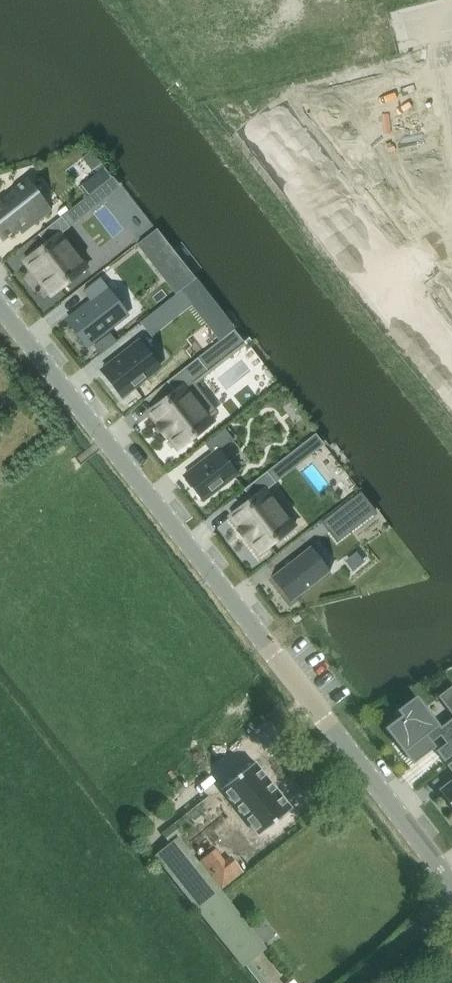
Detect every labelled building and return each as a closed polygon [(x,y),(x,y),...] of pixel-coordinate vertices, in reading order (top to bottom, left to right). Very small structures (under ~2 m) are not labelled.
[(44,243),(23,260),(50,295),(85,267),(59,233),(119,186),(111,176),(110,177),(85,197),(37,234),(44,243)] [(0,198),(0,238),(1,240),(5,237),(19,226),(27,219),(32,224),(50,210),(25,179),(8,192),(0,198)] [(90,300),(65,320),(85,346),(126,314),(98,278),(83,291),(90,300)] [(181,289),(145,317),(154,329),(190,300),(181,289)] [(108,333),(93,345),(99,353),(114,341),(108,333)] [(138,340),(100,370),(120,396),(158,367),(138,340)] [(173,391),(147,411),(157,424),(155,426),(164,437),(166,435),(177,448),(212,420),(209,415),(215,411),(193,382),(207,371),(230,354),(219,340),(196,357),(166,381),(173,391)] [(211,453),(182,475),(201,500),(235,473),(217,450),(231,439),(223,429),(204,443),(211,453)] [(14,476),(0,458),(0,487),(14,476)] [(250,498),(228,515),(239,528),(237,530),(245,541),(247,539),(258,553),(293,525),(266,489),(275,482),(266,471),(242,489),(250,498)] [(359,492),(321,521),(328,531),(341,521),(349,531),(374,511),(359,492)] [(309,545),(269,576),(289,602),(329,571),(309,545)] [(443,728),(418,696),(399,711),(404,716),(389,729),(414,764),(436,748),(431,742),(439,736),(445,744),(437,750),(446,762),(451,757),(451,721),(443,728)] [(255,762),(222,789),(260,835),(292,808),(255,762)] [(439,791),(451,808),(451,781),(439,791)] [(244,964),(259,982),(269,982),(250,959),(263,949),(261,947),(276,935),(264,919),(249,931),(177,842),(158,857),(244,964)]
